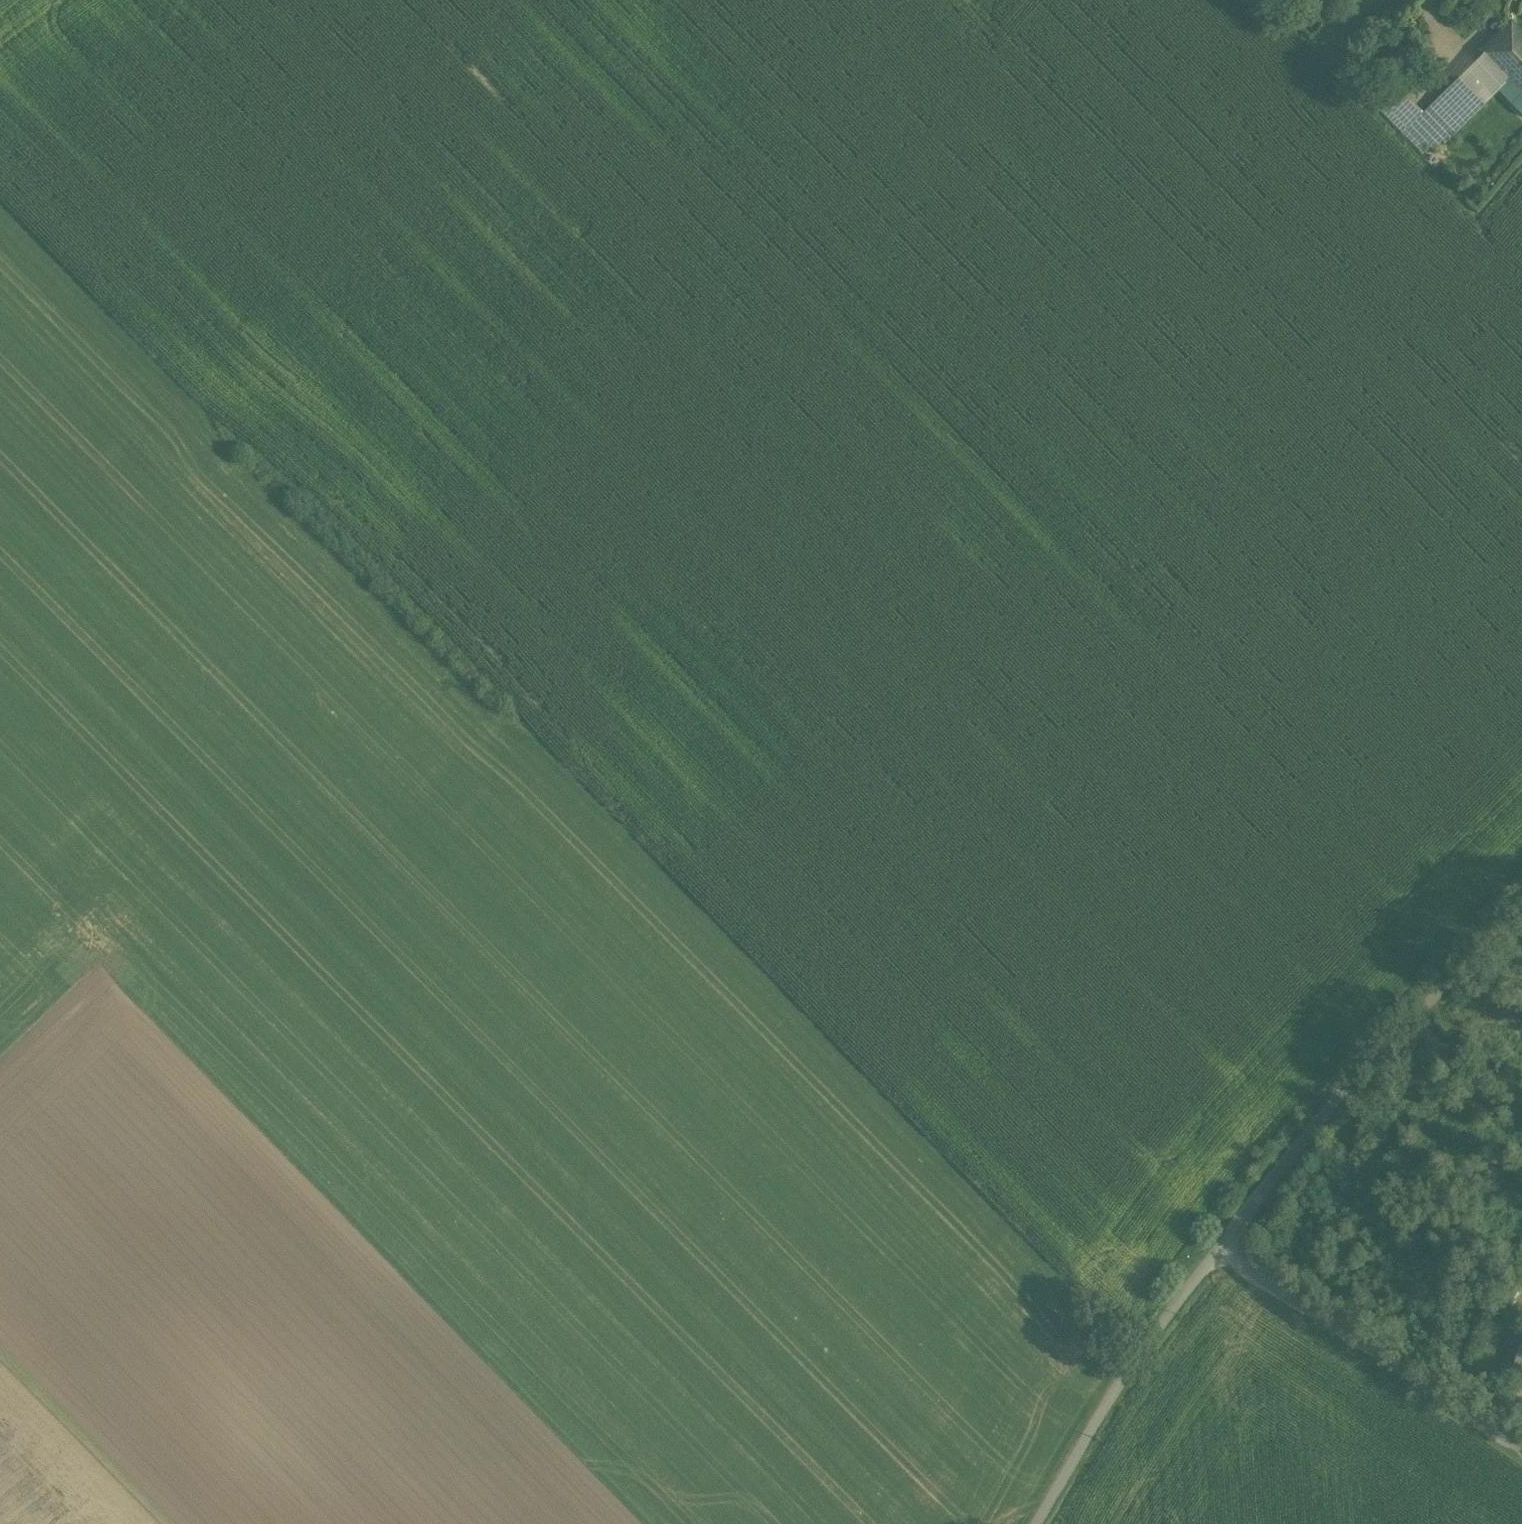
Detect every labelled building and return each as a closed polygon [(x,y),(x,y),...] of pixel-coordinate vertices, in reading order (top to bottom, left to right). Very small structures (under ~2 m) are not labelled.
[(1510,27),(1482,55),(1508,81),(1521,96),(1521,39),(1510,27)] [(1458,79),(1436,101),(1454,118),(1476,97),(1458,79)] [(1508,81),(1498,90),(1521,114),(1521,96),(1508,81)] [(1419,117),(1394,91),(1385,100),(1411,125),(1419,117)] [(1436,101),(1419,117),(1437,135),(1454,118),(1436,101)] [(1437,135),(1419,117),(1411,125),(1429,143),(1437,135)] [(1513,1371),(1521,1374),(1521,1340),(1513,1371)]
